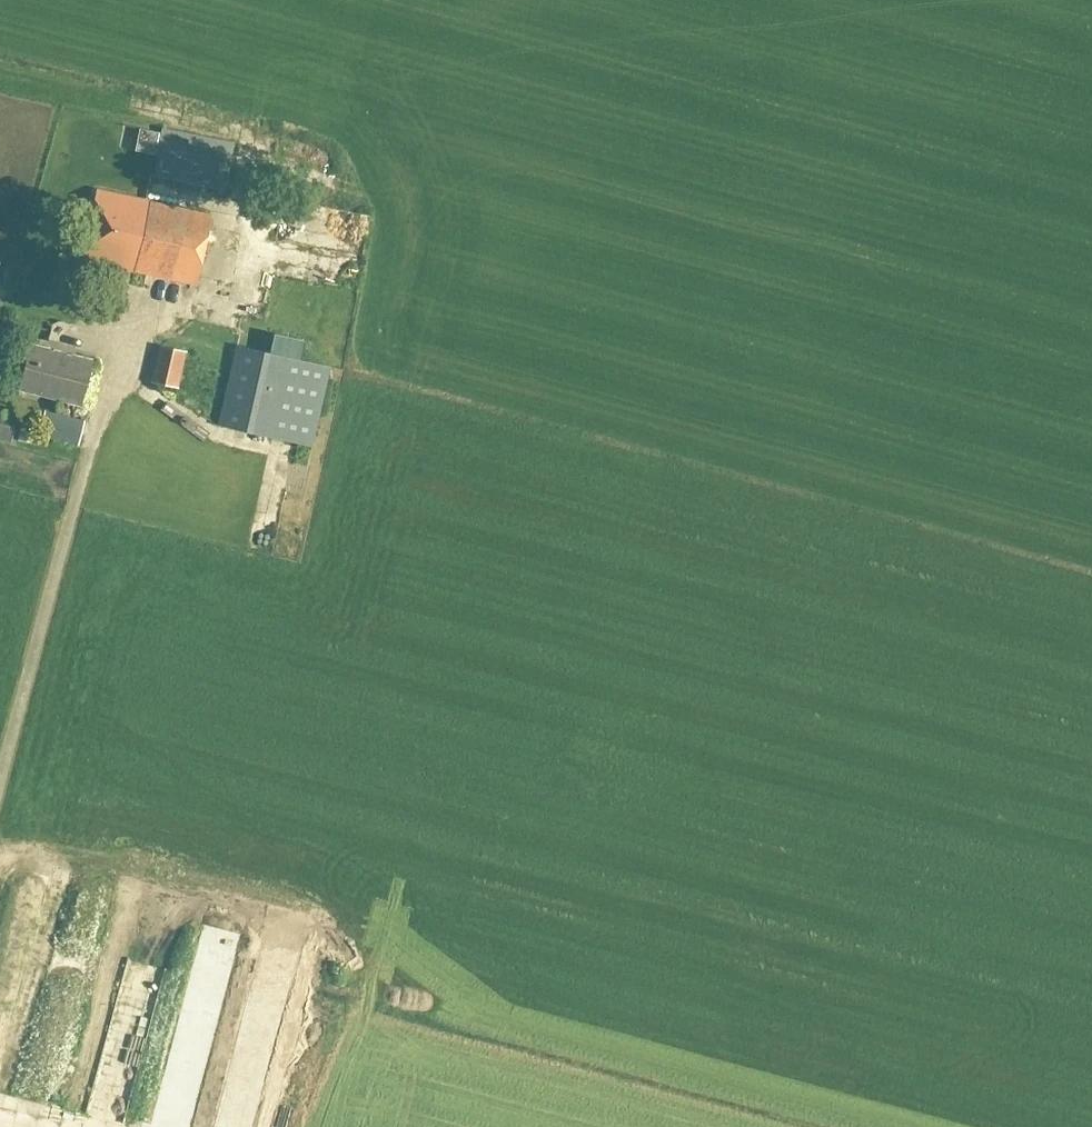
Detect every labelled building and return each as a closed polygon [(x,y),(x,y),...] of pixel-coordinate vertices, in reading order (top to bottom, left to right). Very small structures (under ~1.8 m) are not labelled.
[(224,192),(233,144),(160,128),(153,159),(122,153),(119,170),(151,176),(151,177),(224,192)] [(195,287),(211,218),(96,193),(82,256),(92,258),(91,262),(107,265),(106,268),(195,287)] [(80,407),(92,362),(30,345),(18,390),(80,407)] [(312,448),(330,368),(236,347),(218,427),(312,448)] [(180,390),(187,355),(162,350),(155,384),(180,390)] [(75,447),(81,423),(42,414),(37,438),(75,447)] [(10,445),(14,427),(0,423),(0,442),(10,445)] [(122,1011),(119,1022),(152,1030),(155,1019),(122,1011)]
